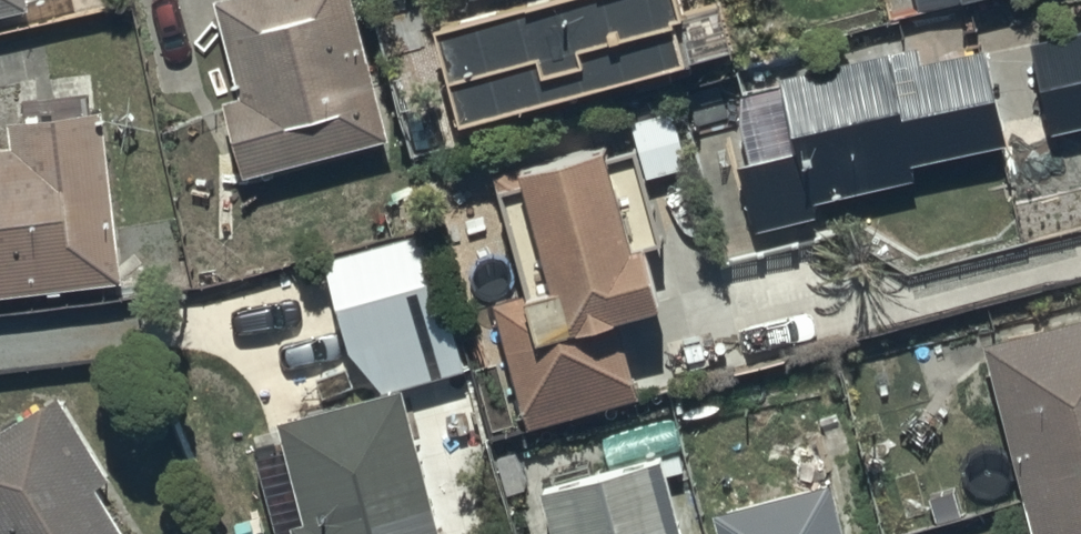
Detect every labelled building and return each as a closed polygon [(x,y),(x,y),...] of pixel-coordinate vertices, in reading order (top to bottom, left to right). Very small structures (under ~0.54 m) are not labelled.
[(26,7),(24,0),(0,0),(0,12),(26,7)] [(234,93),(217,97),(235,173),(383,138),(350,0),(212,0),(234,93)] [(669,0),(519,0),(433,23),(458,116),(597,78),(626,70),(630,83),(678,70),(662,10),(670,7),(669,0)] [(1027,44),(1051,134),(1080,126),(1080,29),(1027,44)] [(918,46),(778,75),(779,85),(745,91),(740,121),(749,161),(736,163),(750,228),(814,215),(811,198),(913,176),(910,162),(1002,143),(981,46),(920,59),(918,46)] [(0,144),(0,295),(121,281),(101,108),(2,119),(5,143),(0,144)] [(628,245),(604,155),(602,145),(514,168),(490,175),(520,288),(492,296),(526,423),(631,395),(609,311),(651,299),(637,249),(630,250),(628,245)] [(349,353),(281,374),(293,413),(378,387),(459,368),(427,232),(322,256),(346,348),(349,353)] [(984,342),(988,360),(948,390),(956,411),(971,425),(1008,416),(1036,533),(1080,533),(1080,318),(984,342)] [(277,421),(284,450),(253,458),(272,533),(438,533),(401,389),(277,421)] [(0,426),(0,533),(128,533),(96,483),(106,477),(53,393),(0,426)] [(539,485),(551,533),(684,533),(662,453),(539,485)] [(707,507),(714,533),(846,533),(830,475),(707,507)]
